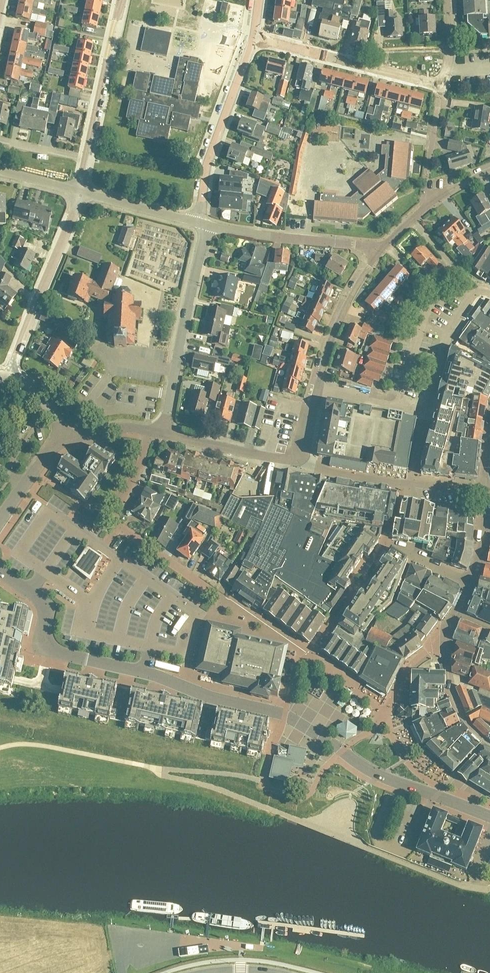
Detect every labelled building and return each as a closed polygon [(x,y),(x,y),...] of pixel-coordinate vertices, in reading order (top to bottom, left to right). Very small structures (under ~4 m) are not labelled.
[(39,3),(46,5),(47,0),(20,0),(19,6),(37,9),(39,3)] [(290,12),(292,0),(277,0),(276,10),(290,12)] [(344,6),(345,0),(314,0),(312,6),(324,9),(322,15),(321,15),(319,23),(318,23),(316,34),(320,35),(319,37),(332,40),(332,38),(338,40),(340,28),(342,28),(344,21),(349,22),(351,15),(353,8),(344,6)] [(353,8),(351,15),(358,17),(363,0),(355,0),(353,8)] [(486,19),(485,0),(464,0),(465,17),(467,17),(468,26),(481,37),(483,37),(483,41),(489,41),(489,19),(486,19)] [(102,5),(88,2),(85,14),(100,17),(102,5)] [(226,14),(229,4),(223,3),(220,13),(226,14)] [(393,20),(392,12),(385,12),(385,3),(377,3),(378,16),(385,16),(385,21),(387,21),(388,37),(403,37),(401,20),(393,20)] [(229,5),(229,16),(240,16),(241,5),(229,5)] [(37,9),(19,6),(16,19),(30,22),(32,14),(39,15),(40,10),(37,10),(37,9)] [(297,13),(290,12),(276,10),(274,22),(289,24),(289,19),(296,20),(297,13)] [(429,18),(428,11),(420,12),(420,19),(419,19),(421,36),(435,35),(434,18),(429,18)] [(299,19),(296,29),(303,31),(306,20),(306,14),(301,13),(300,19),(299,19)] [(97,29),(100,17),(85,14),(83,26),(97,29)] [(368,33),(368,32),(371,22),(359,19),(358,23),(354,21),(351,30),(354,31),(350,45),(364,49),(368,33)] [(46,31),(53,32),(54,26),(48,25),(36,22),(35,29),(46,31)] [(141,51),(167,57),(168,55),(172,34),(146,28),(141,51)] [(53,32),(46,31),(35,29),(33,35),(51,39),(53,32)] [(30,33),(29,33),(16,30),(13,42),(27,45),(30,33)] [(46,40),(44,50),(50,51),(52,42),(46,40)] [(76,53),(91,56),(94,45),(79,41),(76,53)] [(33,47),(27,45),(13,42),(10,54),(24,57),(26,52),(38,54),(39,48),(33,47)] [(91,56),(76,53),(75,60),(69,59),(68,64),(74,65),(74,64),(89,68),(91,56)] [(24,57),(10,54),(8,66),(22,70),(23,65),(41,68),(43,61),(24,57)] [(196,115),(198,116),(199,114),(200,111),(201,105),(195,104),(195,101),(203,66),(198,65),(199,59),(189,57),(189,59),(184,58),(180,57),(175,81),(155,77),(136,73),(132,90),(133,91),(131,101),(130,100),(126,119),(139,122),(136,137),(167,144),(170,128),(187,132),(191,118),(195,119),(196,115)] [(287,64),(269,59),(266,73),(282,77),(283,77),(287,64)] [(74,64),(74,65),(71,76),(86,79),(89,68),(74,64)] [(313,92),(309,91),(310,84),(311,84),(313,76),(312,76),(314,68),(301,65),(297,81),(296,87),(301,89),(299,99),(310,102),(311,102),(313,92)] [(34,72),(22,70),(8,66),(5,80),(19,83),(20,76),(33,79),(33,78),(38,79),(40,74),(34,73),(34,72)] [(320,84),(331,87),(335,74),(323,71),(320,84)] [(346,77),(335,74),(331,87),(343,90),(346,77)] [(86,79),(71,76),(68,89),(84,92),(86,79)] [(351,105),(357,80),(346,77),(343,90),(349,91),(346,104),(348,104),(346,109),(350,109),(351,105)] [(355,107),(359,94),(366,96),(369,83),(357,80),(351,105),(355,107)] [(288,83),(281,81),(277,96),(284,98),(288,83)] [(42,86),(31,84),(29,92),(40,94),(42,86)] [(378,85),(377,90),(373,89),(371,97),(381,100),(379,108),(376,107),(373,117),(367,115),(365,121),(380,125),(383,113),(385,107),(386,101),(387,101),(390,88),(378,85)] [(9,86),(8,94),(20,96),(22,89),(9,86)] [(387,101),(398,104),(401,91),(390,88),(387,101)] [(325,90),(324,97),(322,97),(318,111),(325,112),(328,98),(330,91),(325,90)] [(413,94),(401,91),(398,104),(397,109),(408,112),(409,107),(413,94)] [(57,113),(59,105),(60,98),(61,95),(53,94),(51,103),(46,101),(44,109),(50,110),(49,112),(57,113)] [(252,94),(248,107),(266,114),(271,101),(252,94)] [(424,97),(413,94),(409,107),(421,110),(424,97)] [(79,100),(61,96),(59,105),(71,107),(73,102),(79,103),(79,100)] [(272,104),(282,107),(281,108),(289,110),(291,104),(284,101),(274,97),(272,104)] [(6,127),(10,109),(11,104),(0,102),(0,126),(6,127)] [(488,132),(489,124),(489,110),(476,108),(472,129),(488,132)] [(20,129),(32,131),(36,112),(30,111),(24,110),(20,129)] [(36,112),(32,131),(45,134),(49,115),(36,112)] [(58,139),(71,142),(74,130),(77,130),(80,116),(64,113),(58,139)] [(239,132),(244,134),(244,138),(262,144),(264,138),(262,137),(265,128),(243,120),(239,132)] [(290,136),(292,131),(294,126),(285,122),(281,132),(290,136)] [(266,132),(279,137),(282,130),(269,125),(266,132)] [(372,149),(374,139),(368,137),(366,147),(372,149)] [(447,158),(450,170),(471,164),(466,145),(450,142),(448,149),(457,151),(458,154),(447,158)] [(394,143),(387,143),(387,146),(382,146),(381,155),(386,155),(385,170),(376,177),(370,170),(352,184),(359,191),(351,199),(336,198),(336,195),(323,194),(322,204),(315,203),(313,221),(357,224),(357,220),(363,220),(372,212),(375,216),(397,197),(395,194),(403,186),(404,181),(409,181),(412,145),(394,143)] [(264,151),(253,147),(251,152),(233,145),(228,158),(243,164),(245,157),(251,160),(253,155),(271,161),(274,154),(264,151)] [(247,181),(248,175),(241,172),(236,172),(235,179),(221,177),(219,193),(221,193),(241,195),(243,180),(247,181)] [(276,227),(282,211),(286,212),(289,200),(283,198),(284,193),(273,189),(267,205),(269,206),(263,221),(276,227)] [(241,195),(221,193),(220,209),(242,211),(243,201),(253,202),(253,196),(243,195),(241,195)] [(482,196),(477,199),(476,198),(471,200),(472,202),(471,203),(479,216),(476,218),(482,227),(489,222),(489,211),(489,209),(489,208),(482,196)] [(53,210),(17,200),(12,218),(49,228),(53,210)] [(453,218),(445,225),(463,245),(467,242),(460,234),(464,230),(453,218)] [(387,219),(379,224),(385,235),(394,231),(387,219)] [(474,257),(463,245),(445,225),(437,232),(448,245),(453,241),(460,248),(458,250),(469,262),(474,257)] [(132,250),(136,237),(132,236),(134,229),(123,229),(118,245),(128,248),(132,250)] [(473,236),(480,245),(484,241),(477,233),(473,236)] [(24,239),(17,236),(15,241),(14,240),(12,244),(13,244),(12,247),(19,250),(20,247),(21,248),(22,246),(24,247),(27,241),(24,239)] [(466,248),(471,253),(476,249),(471,243),(466,248)] [(245,272),(261,277),(265,267),(261,265),(266,250),(248,244),(246,249),(244,248),(239,261),(248,264),(245,272)] [(436,284),(435,283),(447,273),(439,264),(434,258),(424,247),(422,249),(420,248),(412,255),(422,266),(426,262),(433,269),(427,275),(428,276),(425,279),(432,287),(436,284)] [(478,272),(476,276),(481,279),(489,264),(489,250),(485,247),(472,268),(478,272)] [(28,272),(36,255),(22,249),(14,266),(28,272)] [(102,255),(92,251),(88,260),(99,265),(102,255)] [(261,284),(265,285),(268,286),(269,286),(274,271),(288,273),(290,253),(277,252),(275,265),(268,264),(261,284)] [(220,260),(228,263),(231,257),(223,254),(220,260)] [(339,277),(340,276),(341,277),(344,273),(343,272),(347,265),(340,260),(341,260),(334,256),(316,255),(316,261),(326,262),(329,264),(326,269),(327,269),(326,271),(332,274),(332,273),(339,277)] [(115,343),(115,346),(121,346),(127,347),(127,344),(134,345),(135,321),(140,321),(141,308),(141,303),(132,303),(133,299),(130,299),(130,296),(130,295),(129,294),(127,291),(125,290),(124,290),(123,290),(121,291),(120,291),(118,292),(112,290),(120,270),(104,264),(97,284),(92,283),(93,281),(85,278),(84,280),(73,276),(70,286),(65,284),(62,294),(68,296),(69,299),(74,301),(77,300),(88,304),(90,297),(97,300),(105,302),(104,315),(104,319),(109,319),(108,337),(109,337),(107,340),(107,341),(107,342),(108,342),(108,343),(109,343),(109,344),(111,344),(113,344),(115,343)] [(481,279),(485,282),(488,279),(489,280),(489,264),(481,279)] [(398,267),(389,276),(401,286),(409,276),(407,274),(408,273),(402,268),(401,269),(398,267)] [(417,276),(417,277),(421,281),(424,278),(425,279),(427,276),(422,270),(416,275),(417,276)] [(8,307),(17,294),(7,287),(12,278),(1,273),(0,274),(0,301),(8,307)] [(260,284),(262,279),(244,275),(243,281),(253,283),(260,284)] [(233,301),(237,279),(220,276),(215,297),(233,301)] [(389,276),(382,285),(393,295),(401,286),(389,276)] [(292,277),(290,283),(296,286),(299,280),(292,277)] [(415,288),(421,282),(416,277),(411,283),(415,288)] [(315,293),(328,300),(329,299),(327,299),(332,287),(320,282),(315,293)] [(262,292),(265,285),(261,284),(255,302),(258,304),(262,292)] [(393,295),(382,285),(374,294),(385,304),(393,295)] [(302,302),(323,311),(328,300),(315,293),(312,301),(303,297),(301,296),(298,302),(302,303),(302,302)] [(377,313),(385,304),(374,294),(366,303),(369,306),(367,308),(373,313),(374,311),(377,313)] [(399,306),(405,300),(400,296),(394,302),(399,306)] [(289,310),(295,313),(297,307),(292,305),(293,302),(287,299),(283,307),(289,310)] [(473,324),(482,331),(489,321),(489,302),(486,299),(479,309),(475,306),(468,316),(475,321),(473,324)] [(305,316),(318,322),(323,311),(302,302),(302,303),(302,304),(301,306),(308,309),(305,316)] [(209,308),(206,322),(231,327),(233,318),(235,308),(221,305),(220,310),(209,308)] [(297,314),(295,313),(289,310),(283,307),(281,312),(295,318),(297,314)] [(296,318),(303,321),(300,328),(312,333),(316,322),(318,323),(318,322),(305,316),(299,313),(296,318)] [(389,318),(386,316),(384,314),(379,320),(383,324),(389,318)] [(489,336),(489,334),(489,321),(482,331),(473,324),(471,323),(471,324),(469,323),(464,330),(462,332),(464,334),(459,341),(468,347),(470,346),(489,360),(489,337),(489,336)] [(226,347),(228,336),(229,337),(231,327),(206,322),(203,335),(214,338),(213,344),(226,347)] [(351,324),(344,340),(355,345),(358,337),(365,340),(368,332),(372,334),(383,335),(385,327),(368,322),(367,325),(364,324),(362,329),(351,324)] [(53,336),(75,349),(79,342),(60,325),(53,336)] [(294,335),(283,332),(282,336),(281,338),(292,341),(294,335)] [(369,351),(364,366),(382,373),(383,373),(390,354),(389,353),(393,342),(373,336),(370,344),(367,345),(366,348),(369,351)] [(42,345),(37,355),(44,359),(44,360),(58,368),(65,356),(69,358),(72,352),(51,339),(48,345),(51,347),(49,350),(42,345)] [(292,354),(304,358),(306,358),(304,357),(307,345),(295,342),(292,354)] [(489,394),(489,367),(452,346),(450,351),(447,364),(450,364),(448,369),(448,371),(458,375),(477,387),(489,394)] [(229,367),(230,363),(231,360),(214,350),(212,358),(195,355),(192,369),(214,373),(216,364),(229,367)] [(359,356),(341,351),(335,368),(353,373),(359,356)] [(303,370),(306,358),(304,358),(292,354),(291,359),(287,358),(287,359),(279,357),(279,359),(278,363),(281,364),(303,370)] [(234,356),(233,361),(244,364),(245,360),(234,356)] [(230,363),(229,367),(226,377),(231,379),(236,365),(230,363)] [(285,378),(299,382),(303,370),(281,364),(280,368),(287,370),(285,378)] [(379,382),(382,373),(364,366),(363,366),(358,383),(371,387),(373,381),(379,382)] [(438,396),(464,401),(472,402),(473,400),(474,397),(488,399),(489,395),(489,394),(477,387),(458,375),(448,371),(445,380),(443,379),(441,387),(438,396)] [(244,393),(248,379),(240,377),(236,391),(244,393)] [(299,382),(285,378),(282,391),(294,394),(297,382),(299,382)] [(193,391),(188,411),(204,415),(208,400),(216,402),(220,386),(208,383),(204,394),(193,391)] [(220,398),(214,418),(230,422),(235,402),(233,401),(235,394),(228,392),(226,399),(220,398)] [(458,428),(464,401),(438,396),(440,397),(437,408),(433,421),(432,424),(433,424),(458,430),(458,428)] [(484,422),(488,399),(474,397),(473,400),(472,402),(469,419),(484,422)] [(330,466),(367,473),(368,465),(376,466),(378,467),(379,465),(393,467),(394,467),(407,469),(417,418),(403,416),(403,415),(389,412),(389,413),(372,409),(368,408),(361,407),(360,407),(342,404),(328,401),(326,413),(322,412),(317,443),(321,444),(318,455),(331,458),(330,466)] [(452,475),(452,478),(453,478),(455,476),(478,478),(481,444),(465,442),(469,419),(472,402),(464,401),(458,428),(458,430),(453,465),(452,475)] [(238,424),(252,428),(259,430),(259,429),(265,410),(243,404),(238,424)] [(465,442),(481,444),(484,422),(469,419),(465,442)] [(458,430),(433,424),(426,448),(422,462),(423,462),(453,465),(458,430)] [(104,453),(95,446),(85,461),(83,464),(82,466),(67,456),(57,471),(59,472),(54,479),(61,484),(60,485),(61,485),(62,483),(72,490),(70,492),(81,500),(85,503),(90,495),(95,488),(97,490),(107,476),(105,474),(115,460),(113,459),(116,454),(107,447),(104,453)] [(22,461),(30,466),(38,453),(30,448),(22,461)] [(172,473),(178,452),(169,449),(166,461),(156,458),(153,469),(163,472),(164,471),(172,473)] [(180,478),(186,454),(178,452),(172,473),(178,475),(177,478),(180,478)] [(190,476),(196,454),(193,454),(187,452),(186,454),(180,478),(188,480),(190,476)] [(196,454),(190,476),(196,477),(196,479),(198,480),(204,458),(199,456),(196,454)] [(204,458),(198,480),(198,481),(200,482),(201,479),(207,481),(213,460),(204,458)] [(214,486),(215,485),(215,484),(221,462),(213,460),(207,481),(214,483),(213,486),(214,486)] [(221,461),(221,462),(215,484),(218,485),(218,483),(224,485),(230,463),(228,463),(221,461)] [(452,475),(453,465),(423,462),(421,474),(437,476),(437,477),(452,478),(452,475)] [(230,463),(224,485),(231,486),(231,489),(233,489),(237,473),(242,475),(244,469),(239,468),(239,467),(233,465),(233,464),(230,463)] [(277,499),(275,504),(291,510),(289,514),(294,516),(310,523),(328,481),(328,480),(327,480),(324,479),(323,479),(319,478),(318,478),(315,478),(313,477),(313,478),(296,474),(281,471),(281,474),(278,474),(275,489),(278,489),(277,499)] [(161,488),(168,490),(169,486),(169,484),(163,483),(164,479),(152,476),(150,483),(162,486),(161,488)] [(397,494),(398,493),(389,492),(389,489),(388,489),(380,488),(380,487),(379,487),(379,488),(361,485),(361,487),(353,485),(353,484),(352,484),(352,485),(344,484),(345,483),(343,482),(343,484),(340,483),(335,482),(336,481),(335,481),(334,482),(328,481),(310,523),(329,530),(329,531),(333,523),(334,523),(334,522),(345,524),(346,521),(355,523),(355,522),(383,527),(384,524),(385,524),(387,522),(388,519),(389,520),(391,520),(394,507),(395,507),(395,506),(397,494)] [(153,493),(146,488),(132,512),(151,523),(159,508),(152,504),(154,501),(160,504),(164,496),(154,490),(153,493)] [(226,507),(221,515),(220,517),(227,521),(232,523),(243,501),(242,501),(243,499),(237,498),(232,495),(232,496),(226,507)] [(289,514),(291,510),(275,504),(277,499),(273,498),(267,512),(260,509),(260,499),(255,499),(243,499),(242,501),(243,501),(232,523),(251,532),(257,535),(255,540),(248,555),(244,563),(239,574),(232,586),(235,587),(233,591),(240,595),(239,596),(246,601),(253,606),(254,605),(260,610),(263,607),(266,609),(264,612),(301,638),(309,643),(324,622),(333,609),(339,601),(333,597),(336,592),(327,587),(336,564),(322,558),(318,557),(329,531),(329,530),(310,523),(294,516),(289,514)] [(437,512),(434,511),(435,507),(402,502),(402,504),(401,504),(400,505),(401,506),(398,523),(395,522),(395,525),(394,525),(393,526),(394,526),(392,538),(409,541),(409,542),(410,543),(411,543),(411,542),(419,543),(419,544),(423,545),(422,550),(433,554),(439,540),(443,510),(437,510),(437,512)] [(190,522),(191,519),(198,507),(190,503),(182,518),(190,522)] [(219,505),(211,503),(209,507),(212,508),(211,509),(217,510),(216,513),(221,515),(226,507),(219,505)] [(215,528),(220,517),(221,515),(216,513),(199,506),(198,507),(191,519),(203,524),(215,528)] [(474,527),(473,527),(473,525),(471,514),(468,514),(469,513),(449,511),(443,510),(439,540),(471,544),(474,527)] [(162,516),(150,538),(166,547),(178,525),(162,516)] [(227,521),(220,517),(215,528),(215,529),(215,528),(220,531),(223,525),(221,525),(223,522),(225,523),(227,521)] [(188,528),(184,536),(187,538),(179,551),(179,552),(188,559),(191,558),(199,546),(199,545),(203,539),(203,538),(205,535),(204,533),(206,530),(192,521),(187,528),(188,528)] [(336,564),(327,587),(336,592),(333,597),(339,601),(345,592),(351,584),(347,581),(354,570),(362,559),(361,559),(364,555),(368,558),(374,550),(374,549),(379,541),(381,538),(382,534),(382,530),(350,524),(350,525),(347,529),(343,526),(322,558),(336,564)] [(247,533),(240,529),(234,541),(242,545),(247,533)] [(471,544),(439,540),(433,554),(432,558),(450,565),(467,571),(472,556),(473,544),(471,544)] [(210,558),(219,546),(211,541),(203,553),(210,558)] [(88,547),(73,567),(75,569),(83,574),(87,577),(93,575),(102,557),(102,558),(102,557),(88,547)] [(339,626),(363,643),(364,642),(367,636),(368,635),(363,632),(370,622),(392,603),(408,561),(407,560),(408,559),(400,554),(392,549),(385,558),(379,566),(384,569),(376,579),(368,590),(369,590),(366,595),(361,592),(356,600),(350,609),(343,619),(339,626)] [(221,579),(231,564),(232,563),(217,552),(205,571),(220,581),(221,579)] [(244,563),(248,555),(244,553),(241,560),(236,568),(231,564),(221,579),(232,586),(239,574),(244,563)] [(12,567),(19,570),(23,562),(17,559),(12,567)] [(405,582),(452,607),(459,593),(458,593),(460,590),(458,586),(445,579),(443,582),(432,576),(431,572),(411,564),(405,582)] [(489,594),(489,580),(484,579),(482,578),(478,590),(476,590),(489,594)] [(435,617),(439,619),(441,621),(442,621),(452,608),(452,607),(405,582),(404,582),(401,591),(401,592),(397,602),(410,610),(416,603),(436,615),(435,617)] [(476,590),(472,598),(473,598),(482,600),(481,602),(487,603),(487,604),(489,605),(489,594),(476,590)] [(481,602),(473,598),(472,598),(466,612),(467,614),(477,618),(483,604),(483,603),(481,602)] [(410,611),(410,610),(397,602),(385,612),(398,620),(407,613),(410,611)] [(413,632),(420,642),(425,636),(426,637),(439,619),(435,617),(436,615),(416,603),(410,610),(416,613),(408,624),(415,629),(413,632)] [(488,623),(489,618),(489,606),(483,604),(477,618),(483,620),(488,623)] [(13,684),(13,679),(14,675),(15,672),(16,673),(16,672),(19,658),(18,657),(21,646),(20,646),(22,638),(23,638),(29,612),(14,608),(14,609),(3,607),(3,606),(0,605),(0,686),(11,689),(13,684)] [(377,619),(373,628),(372,628),(371,630),(370,629),(368,635),(367,636),(364,642),(365,642),(374,647),(384,651),(386,649),(393,637),(385,634),(389,624),(377,619)] [(477,649),(478,649),(482,638),(485,631),(482,629),(482,628),(461,620),(453,639),(477,648),(477,649)] [(278,697),(281,684),(276,682),(284,648),(240,638),(241,631),(207,623),(202,648),(197,670),(225,677),(223,684),(223,685),(252,691),(251,696),(269,700),(270,695),(278,697)] [(364,643),(365,642),(364,642),(363,643),(339,626),(332,636),(321,651),(354,673),(359,677),(373,648),(364,643)] [(482,638),(478,649),(483,651),(489,653),(489,632),(485,631),(482,638)] [(420,642),(413,632),(412,632),(390,649),(393,652),(394,651),(405,660),(423,646),(420,642)] [(452,659),(472,666),(472,664),(479,667),(481,660),(483,651),(478,649),(477,649),(476,649),(457,643),(452,659)] [(376,648),(361,680),(367,683),(387,696),(404,661),(386,649),(384,651),(374,647),(376,648)] [(483,651),(481,660),(489,661),(489,653),(483,651)] [(467,678),(472,666),(452,659),(452,673),(467,678)] [(448,699),(437,704),(437,701),(438,695),(443,695),(444,687),(444,684),(444,678),(444,675),(442,665),(439,665),(441,675),(436,674),(413,674),(412,677),(413,677),(413,683),(412,683),(412,686),(413,686),(412,708),(425,709),(425,708),(428,717),(452,708),(448,699)] [(489,692),(489,671),(474,667),(468,684),(489,692)] [(216,684),(218,678),(193,671),(191,678),(216,684)] [(261,753),(262,754),(265,743),(264,743),(265,740),(267,740),(267,738),(269,738),(271,731),(270,730),(270,731),(268,730),(270,721),(250,716),(250,717),(239,714),(238,714),(238,713),(218,709),(203,706),(203,705),(183,701),(182,701),(171,698),(158,695),(158,696),(156,695),(147,693),(132,689),(132,690),(117,686),(118,686),(104,683),(98,682),(85,679),(80,678),(80,677),(66,674),(64,684),(64,685),(64,686),(64,687),(63,687),(62,687),(60,695),(62,696),(61,697),(61,698),(58,707),(58,708),(110,719),(155,729),(166,732),(176,734),(182,735),(230,747),(242,749),(247,750),(261,753)] [(481,704),(472,707),(468,693),(465,688),(462,687),(457,689),(460,697),(466,714),(474,711),(474,710),(481,706),(482,706),(489,710),(489,700),(477,695),(481,704)] [(468,693),(472,707),(481,704),(477,695),(477,692),(474,691),(468,693)] [(482,706),(474,711),(467,715),(471,722),(479,718),(489,722),(489,710),(482,706)] [(452,709),(440,714),(448,730),(460,724),(452,709)] [(436,715),(431,718),(431,719),(427,721),(422,720),(413,724),(422,744),(444,732),(436,715)] [(337,727),(349,739),(360,728),(347,716),(337,727)] [(489,740),(489,729),(479,719),(473,725),(486,738),(489,740)] [(439,760),(451,749),(468,731),(462,724),(443,735),(426,747),(439,760)] [(476,738),(468,731),(451,749),(455,745),(440,761),(453,773),(476,748),(481,742),(476,738)] [(278,746),(277,759),(275,759),(271,776),(288,780),(291,766),(301,768),(305,752),(290,748),(289,752),(278,746)] [(489,763),(489,748),(485,746),(483,749),(479,756),(488,762),(489,763)] [(475,755),(458,775),(466,783),(484,762),(475,755)] [(480,771),(489,777),(489,763),(488,762),(480,771)] [(480,771),(470,783),(489,795),(489,777),(480,771)] [(430,856),(429,857),(452,866),(452,865),(466,871),(483,829),(469,823),(461,841),(441,833),(448,815),(433,810),(417,851),(430,856)] [(180,957),(181,957),(208,953),(207,952),(207,947),(179,951),(180,957)]
